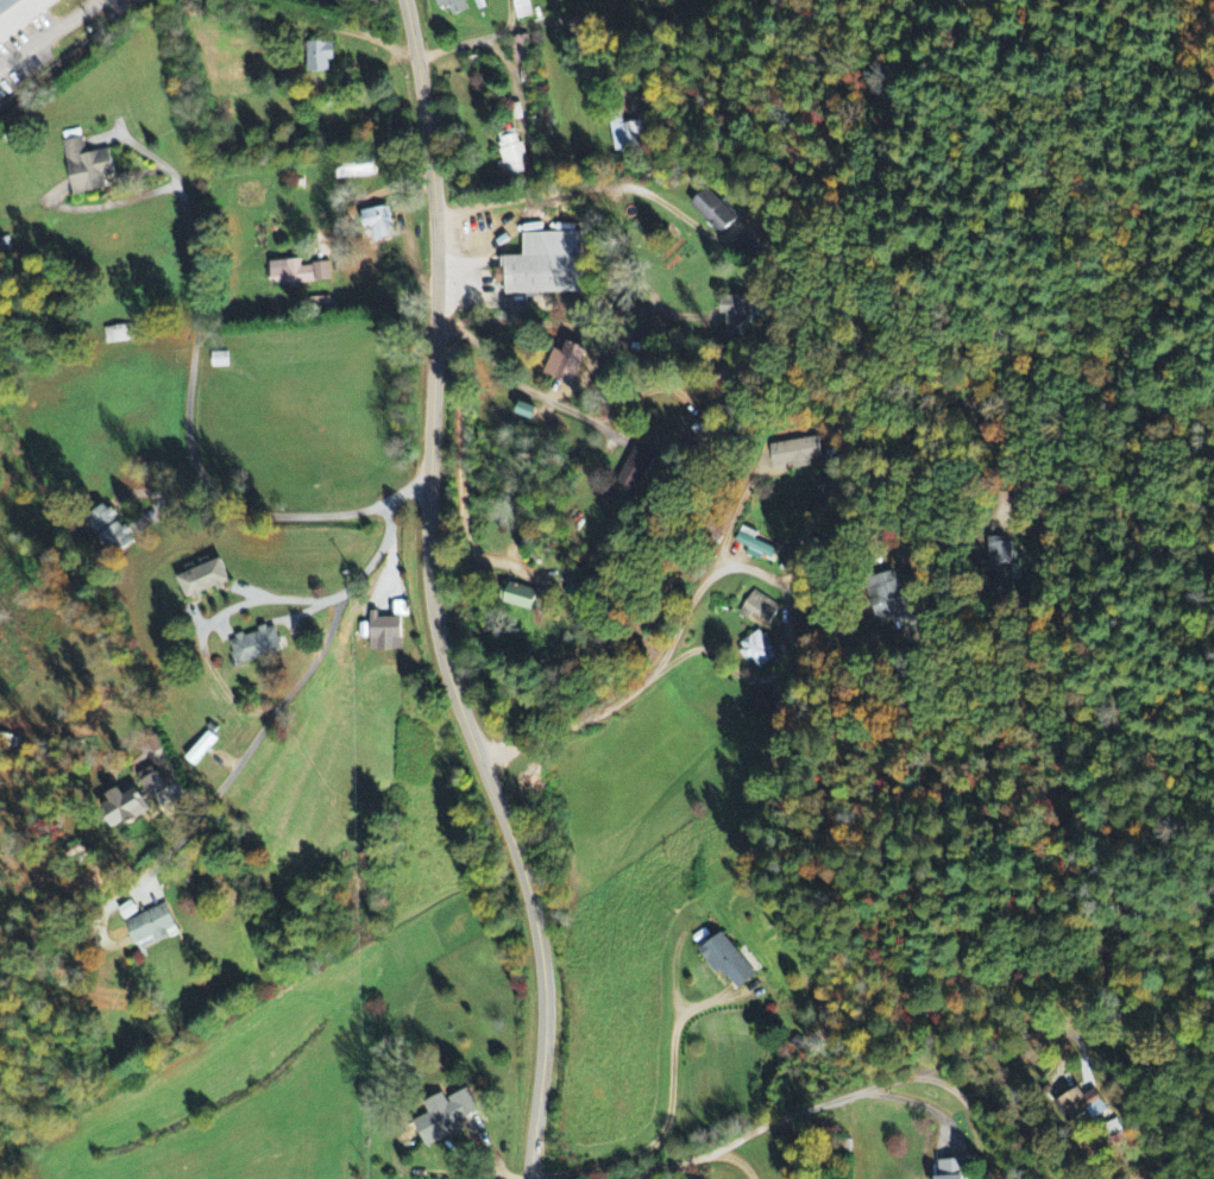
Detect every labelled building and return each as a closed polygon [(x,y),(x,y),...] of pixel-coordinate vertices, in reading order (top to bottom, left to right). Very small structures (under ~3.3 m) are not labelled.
[(60,0),(0,0),(0,50),(64,7),(60,0)] [(439,11),(448,7),(453,18),(470,11),(465,0),(434,0),(439,11)] [(533,18),(529,0),(523,0),(513,2),(518,21),(533,18)] [(512,63),(528,61),(526,38),(510,39),(512,63)] [(308,75),(330,74),(330,64),(335,64),(334,45),(307,45),(308,75)] [(615,153),(645,148),(641,122),(611,127),(615,153)] [(498,164),(502,180),(529,174),(518,130),(496,135),(503,163),(498,164)] [(115,180),(110,152),(86,156),(83,140),(64,143),(73,198),(107,192),(105,181),(115,180)] [(335,163),(336,181),(373,178),(372,161),(335,163)] [(721,236),(737,221),(707,189),(690,205),(721,236)] [(393,240),(390,209),(363,212),(365,231),(373,230),(374,242),(393,240)] [(522,236),(523,258),(500,259),(501,270),(496,270),(496,285),(506,284),(506,297),(575,295),(573,234),(522,236)] [(11,254),(9,239),(0,240),(0,256),(11,254)] [(270,264),(272,288),(331,283),(330,265),(300,267),(300,262),(270,264)] [(727,315),(726,338),(749,339),(749,298),(721,297),(721,315),(727,315)] [(132,343),(129,327),(103,331),(106,347),(132,343)] [(555,374),(577,380),(586,348),(564,342),(555,374)] [(211,369),(227,368),(227,354),(211,355),(211,369)] [(532,420),(536,408),(519,403),(515,416),(532,420)] [(821,459),(817,438),(770,446),(774,468),(794,465),(795,470),(811,468),(810,461),(821,459)] [(618,486),(637,493),(653,454),(633,446),(618,486)] [(107,504),(84,519),(110,556),(133,540),(107,504)] [(772,560),(776,550),(754,540),(756,534),(741,527),(734,543),(748,549),(745,556),(760,562),(763,556),(772,560)] [(989,540),(989,563),(986,563),(986,590),(1012,589),(1011,539),(989,540)] [(183,598),(229,584),(222,560),(176,575),(183,598)] [(870,598),(878,622),(905,614),(893,572),(870,579),(876,596),(870,598)] [(543,593),(510,583),(504,604),(537,613),(543,593)] [(771,625),(779,604),(750,593),(741,617),(749,621),(751,617),(771,625)] [(394,617),(408,617),(407,602),(393,603),(394,617)] [(401,651),(401,616),(369,617),(370,651),(401,651)] [(282,651),(274,626),(228,641),(236,665),(282,651)] [(778,658),(760,630),(737,645),(748,662),(753,659),(759,670),(778,658)] [(185,760),(195,767),(215,739),(206,732),(185,760)] [(137,774),(147,799),(165,792),(155,767),(137,774)] [(106,796),(110,802),(100,808),(114,831),(149,811),(137,789),(123,796),(119,789),(106,796)] [(124,921),(138,914),(132,902),(118,909),(124,921)] [(157,944),(172,938),(171,936),(178,933),(167,905),(125,923),(135,946),(154,937),(157,944)] [(735,992),(756,976),(722,934),(701,950),(735,992)] [(1085,1098),(1079,1089),(1056,1104),(1070,1126),(1089,1113),(1094,1120),(1108,1111),(1095,1091),(1085,1098)] [(426,1147),(460,1130),(448,1106),(414,1123),(426,1147)] [(937,1178),(964,1178),(963,1161),(937,1162),(937,1178)]
